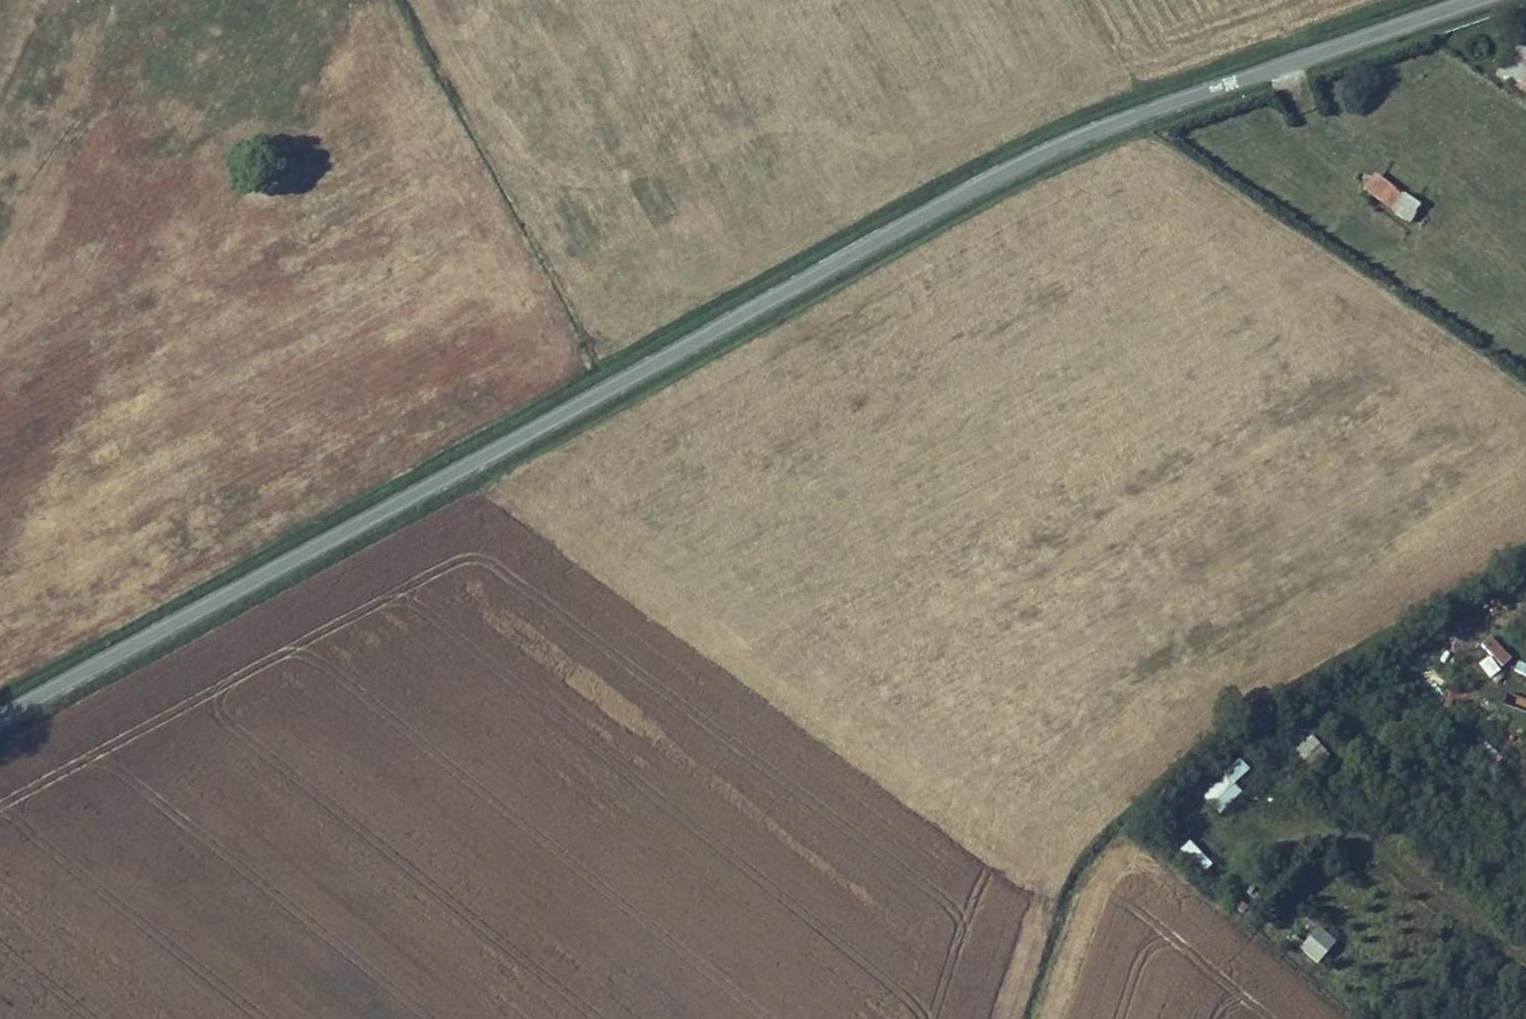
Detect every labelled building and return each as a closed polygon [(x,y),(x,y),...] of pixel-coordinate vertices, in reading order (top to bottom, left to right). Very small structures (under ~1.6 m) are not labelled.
[(1525,94),(1525,46),(1520,42),(1498,75),(1525,94)] [(1378,173),(1366,188),(1393,208),(1404,193),(1378,173)] [(1410,221),(1422,203),(1404,191),(1404,193),(1393,208),(1392,210),(1410,221)] [(1439,225),(1429,218),(1423,226),(1433,234),(1439,225)] [(1494,634),(1484,640),(1500,667),(1510,661),(1494,634)] [(1291,753),(1310,771),(1328,752),(1309,734),(1291,753)] [(1217,810),(1255,774),(1240,758),(1201,794),(1217,810)] [(1181,849),(1204,871),(1213,862),(1190,840),(1181,849)] [(1322,962),(1336,938),(1314,925),(1301,950),(1322,962)]
